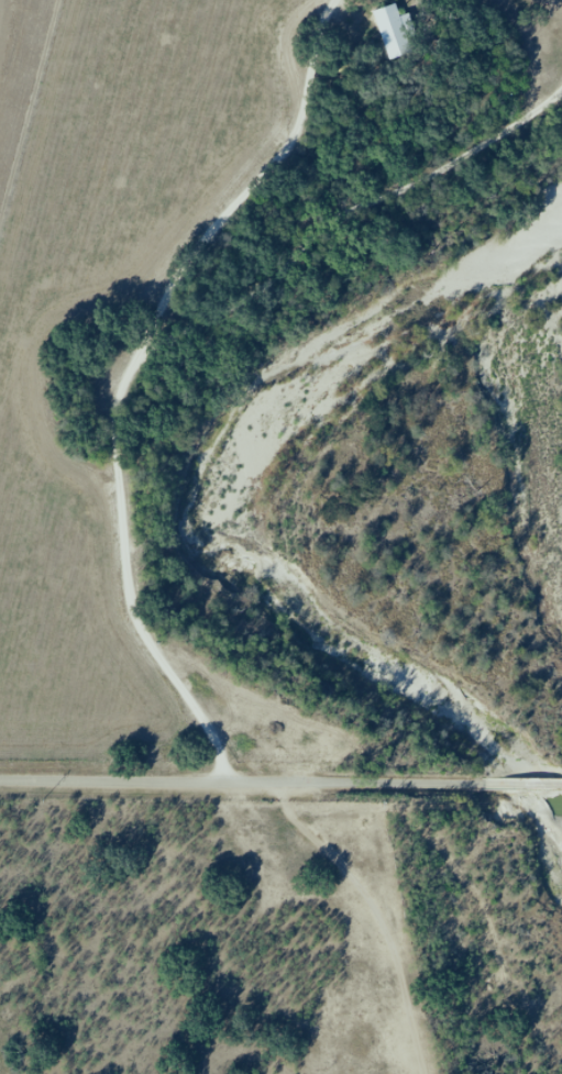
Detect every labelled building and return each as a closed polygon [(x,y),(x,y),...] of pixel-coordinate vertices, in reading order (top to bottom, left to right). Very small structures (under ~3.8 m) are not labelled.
[(392,19),(389,11),(379,14),(392,53),(417,45),(407,14),(392,19)]
